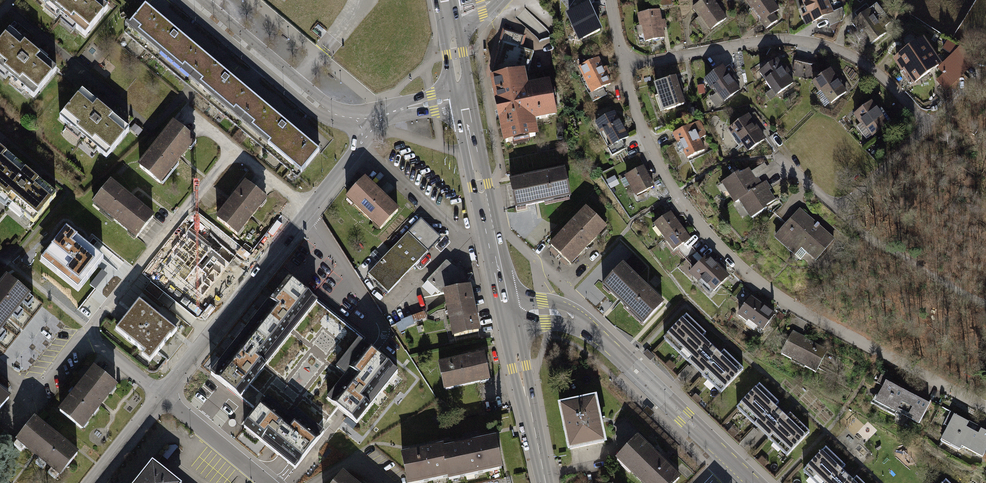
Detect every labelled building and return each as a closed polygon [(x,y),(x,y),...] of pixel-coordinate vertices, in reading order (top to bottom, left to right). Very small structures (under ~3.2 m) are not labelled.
[(84,36),(105,12),(91,0),(43,0),(84,36)] [(304,36),(335,4),(331,0),(266,0),(304,36)] [(692,9),(699,18),(696,21),(705,34),(727,19),(716,2),(719,0),(705,0),(692,9)] [(762,23),(774,14),(780,10),(775,3),(779,0),(745,0),(762,23)] [(806,13),(801,15),(805,25),(826,17),(833,14),(827,0),(800,0),(806,13)] [(586,6),(565,17),(578,42),(599,32),(586,6)] [(214,63),(146,8),(126,31),(195,87),(300,173),(320,149),(214,63)] [(659,10),(637,14),(640,26),(636,27),(638,36),(644,35),(645,42),(665,38),(663,29),(666,28),(664,20),(662,21),(659,10)] [(833,14),(826,17),(830,26),(846,19),(842,10),(833,14)] [(869,12),(853,23),(869,46),(885,35),(882,29),(889,24),(883,15),(875,20),(869,12)] [(774,14),(762,23),(766,29),(778,20),(774,14)] [(503,29),(490,75),(529,67),(533,51),(520,48),(524,35),(503,29)] [(0,48),(0,71),(34,99),(55,74),(10,36),(0,48)] [(921,39),(893,62),(914,87),(936,69),(942,64),(921,39)] [(937,80),(946,90),(967,73),(964,70),(972,64),(960,49),(942,64),(936,69),(942,76),(937,80)] [(795,75),(814,77),(816,61),(797,59),(795,75)] [(600,61),(574,71),(586,101),(612,90),(600,61)] [(772,61),(751,74),(770,103),(791,90),(772,61)] [(368,75),(384,72),(383,63),(378,64),(378,68),(367,70),(368,75)] [(488,80),(500,147),(537,140),(534,124),(557,120),(550,84),(528,88),(524,69),(490,75),(488,80)] [(722,69),(698,87),(715,109),(738,91),(722,69)] [(824,72),(803,85),(822,114),(843,101),(824,72)] [(679,79),(651,89),(660,117),(688,107),(679,79)] [(83,94),(60,121),(108,162),(131,135),(83,94)] [(865,105),(843,121),(863,147),(884,131),(865,105)] [(611,114),(589,128),(608,156),(630,142),(611,114)] [(751,114),(726,132),(739,149),(743,146),(747,152),(768,138),(751,114)] [(696,122),(666,138),(681,166),(711,150),(696,122)] [(174,126),(138,170),(162,188),(197,145),(174,126)] [(0,147),(0,181),(18,160),(0,147)] [(55,191),(19,163),(0,186),(0,202),(28,224),(55,191)] [(752,172),(758,180),(770,171),(765,163),(752,172)] [(638,168),(618,180),(631,202),(651,190),(638,168)] [(739,174),(722,185),(734,204),(737,202),(761,185),(758,180),(752,172),(750,169),(741,175),(739,174)] [(505,185),(512,214),(569,200),(562,171),(505,185)] [(366,181),(346,203),(381,235),(401,213),(366,181)] [(737,202),(750,221),(769,208),(768,206),(776,201),(769,191),(772,190),(767,182),(761,185),(737,202)] [(157,222),(111,183),(90,208),(137,247),(157,222)] [(216,226),(240,243),(269,202),(245,185),(216,226)] [(584,207),(549,245),(572,266),(607,229),(584,207)] [(795,211),(766,244),(786,261),(794,252),(809,265),(830,242),(795,211)] [(652,227),(665,244),(683,230),(670,213),(652,227)] [(370,275),(390,294),(442,241),(422,222),(370,275)] [(66,224),(41,256),(78,284),(103,254),(66,224)] [(691,241),(683,230),(665,244),(673,255),(678,251),(686,259),(696,251),(689,242),(691,241)] [(191,241),(170,265),(215,301),(235,276),(191,241)] [(696,251),(686,259),(693,267),(699,267),(704,261),(696,251)] [(729,277),(708,257),(704,261),(699,267),(690,276),(712,296),(729,277)] [(623,262),(597,289),(638,329),(664,301),(623,262)] [(318,299),(287,275),(262,307),(226,353),(210,373),(240,397),(272,356),(316,301),(318,299)] [(0,288),(0,338),(32,299),(7,279),(0,288)] [(474,293),(444,298),(451,343),(482,338),(474,293)] [(748,298),(732,322),(757,339),(773,315),(748,298)] [(151,361),(177,330),(141,299),(115,331),(151,361)] [(371,345),(316,301),(240,397),(255,409),(261,402),(291,425),(295,419),(315,434),(338,405),(335,403),(359,372),(353,367),(371,345)] [(399,331),(428,321),(425,313),(396,323),(399,331)] [(699,380),(704,375),(722,392),(738,376),(679,321),(663,338),(688,361),(683,366),(699,380)] [(787,335),(776,358),(813,375),(824,353),(787,335)] [(399,366),(372,344),(371,345),(353,367),(359,372),(335,403),(338,405),(346,412),(357,420),(399,366)] [(439,364),(445,394),(491,384),(484,354),(439,364)] [(94,369),(57,415),(83,436),(120,390),(94,369)] [(926,408),(882,387),(873,403),(918,425),(926,408)] [(15,401),(0,388),(0,419),(15,401)] [(764,443),(769,438),(787,456),(803,439),(752,390),(736,407),(754,424),(750,428),(764,443)] [(596,393),(559,400),(568,448),(605,440),(596,393)] [(315,434),(295,419),(291,425),(261,402),(255,409),(242,426),(296,467),(319,437),(315,434)] [(976,424),(957,415),(943,444),(961,452),(976,424)] [(34,421),(11,452),(54,482),(60,482),(81,455),(34,421)] [(976,424),(961,452),(981,462),(985,452),(985,429),(976,424)] [(15,440),(0,425),(0,442),(7,448),(15,440)] [(806,440),(810,436),(802,428),(798,431),(806,440)] [(615,458),(642,482),(673,482),(681,475),(638,434),(615,458)] [(502,472),(495,439),(446,449),(453,481),(453,482),(502,472)] [(408,482),(443,482),(453,481),(446,449),(446,447),(402,456),(408,482)] [(808,472),(819,482),(863,482),(828,450),(808,472)] [(143,482),(184,482),(159,463),(143,482)] [(342,473),(333,482),(354,482),(342,473)]
